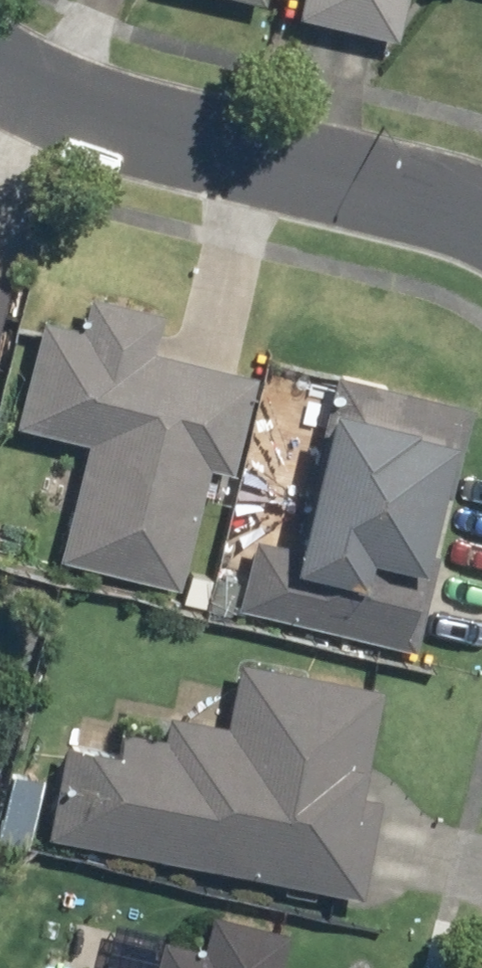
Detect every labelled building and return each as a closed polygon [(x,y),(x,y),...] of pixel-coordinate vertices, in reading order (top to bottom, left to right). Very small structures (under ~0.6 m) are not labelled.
[(281,18),(386,41),(395,0),(285,0),(281,18)] [(19,286),(0,281),(0,358),(19,286)] [(169,306),(97,287),(89,318),(50,308),(21,421),(92,439),(62,554),(186,586),(219,463),(236,467),(262,370),(159,344),(169,306)] [(243,604),(422,648),(481,401),(481,400),(342,366),(300,538),(261,528),(243,604)] [(69,732),(51,829),(370,889),(388,791),(372,788),(392,680),(246,653),(234,717),(172,706),(167,728),(127,721),(123,742),(69,732)] [(296,926),(221,908),(213,940),(169,930),(160,967),(286,967),(296,926)]
